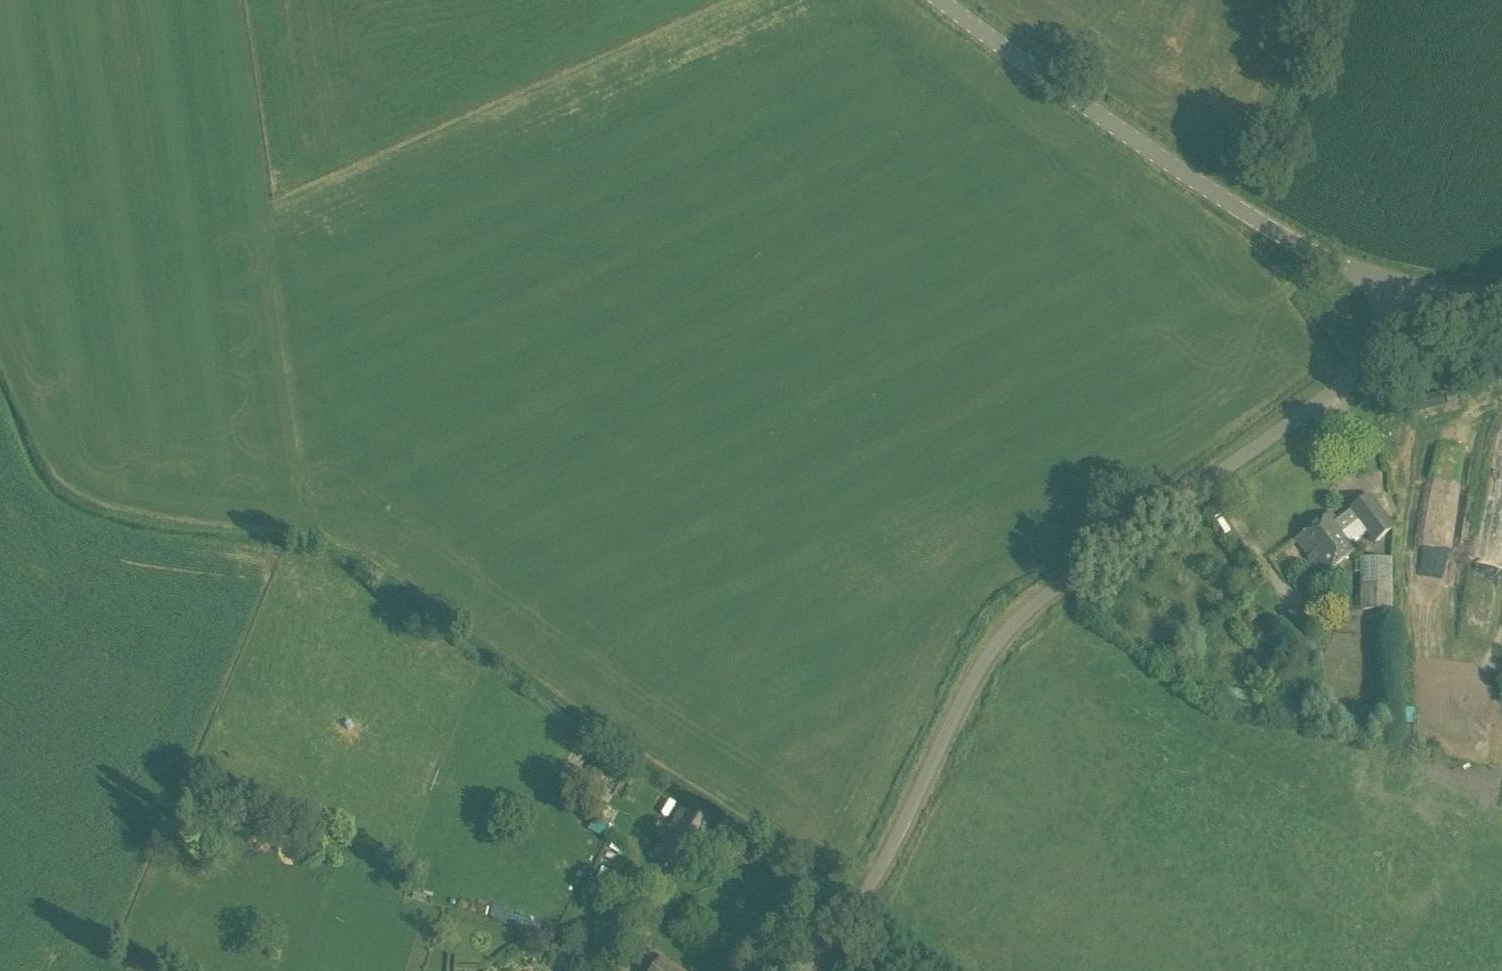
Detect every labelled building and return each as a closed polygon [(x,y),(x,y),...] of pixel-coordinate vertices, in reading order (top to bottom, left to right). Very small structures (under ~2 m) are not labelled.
[(1374,543),(1393,528),(1369,496),(1350,511),(1358,521),(1366,533),(1374,543)] [(1493,499),(1493,522),(1501,522),(1501,499),(1493,499)] [(1366,533),(1358,521),(1342,533),(1329,515),(1294,542),(1321,577),(1356,551),(1351,544),(1366,533)] [(1393,555),(1370,555),(1369,603),(1392,603),(1393,555)] [(631,786),(636,776),(623,770),(618,781),(631,786)] [(712,825),(689,811),(656,864),(655,863),(653,866),(677,880),(701,842),(731,861),(734,857),(737,860),(746,846),(743,844),(745,840),(715,821),(712,825)] [(661,959),(653,970),(678,970),(661,959)]
